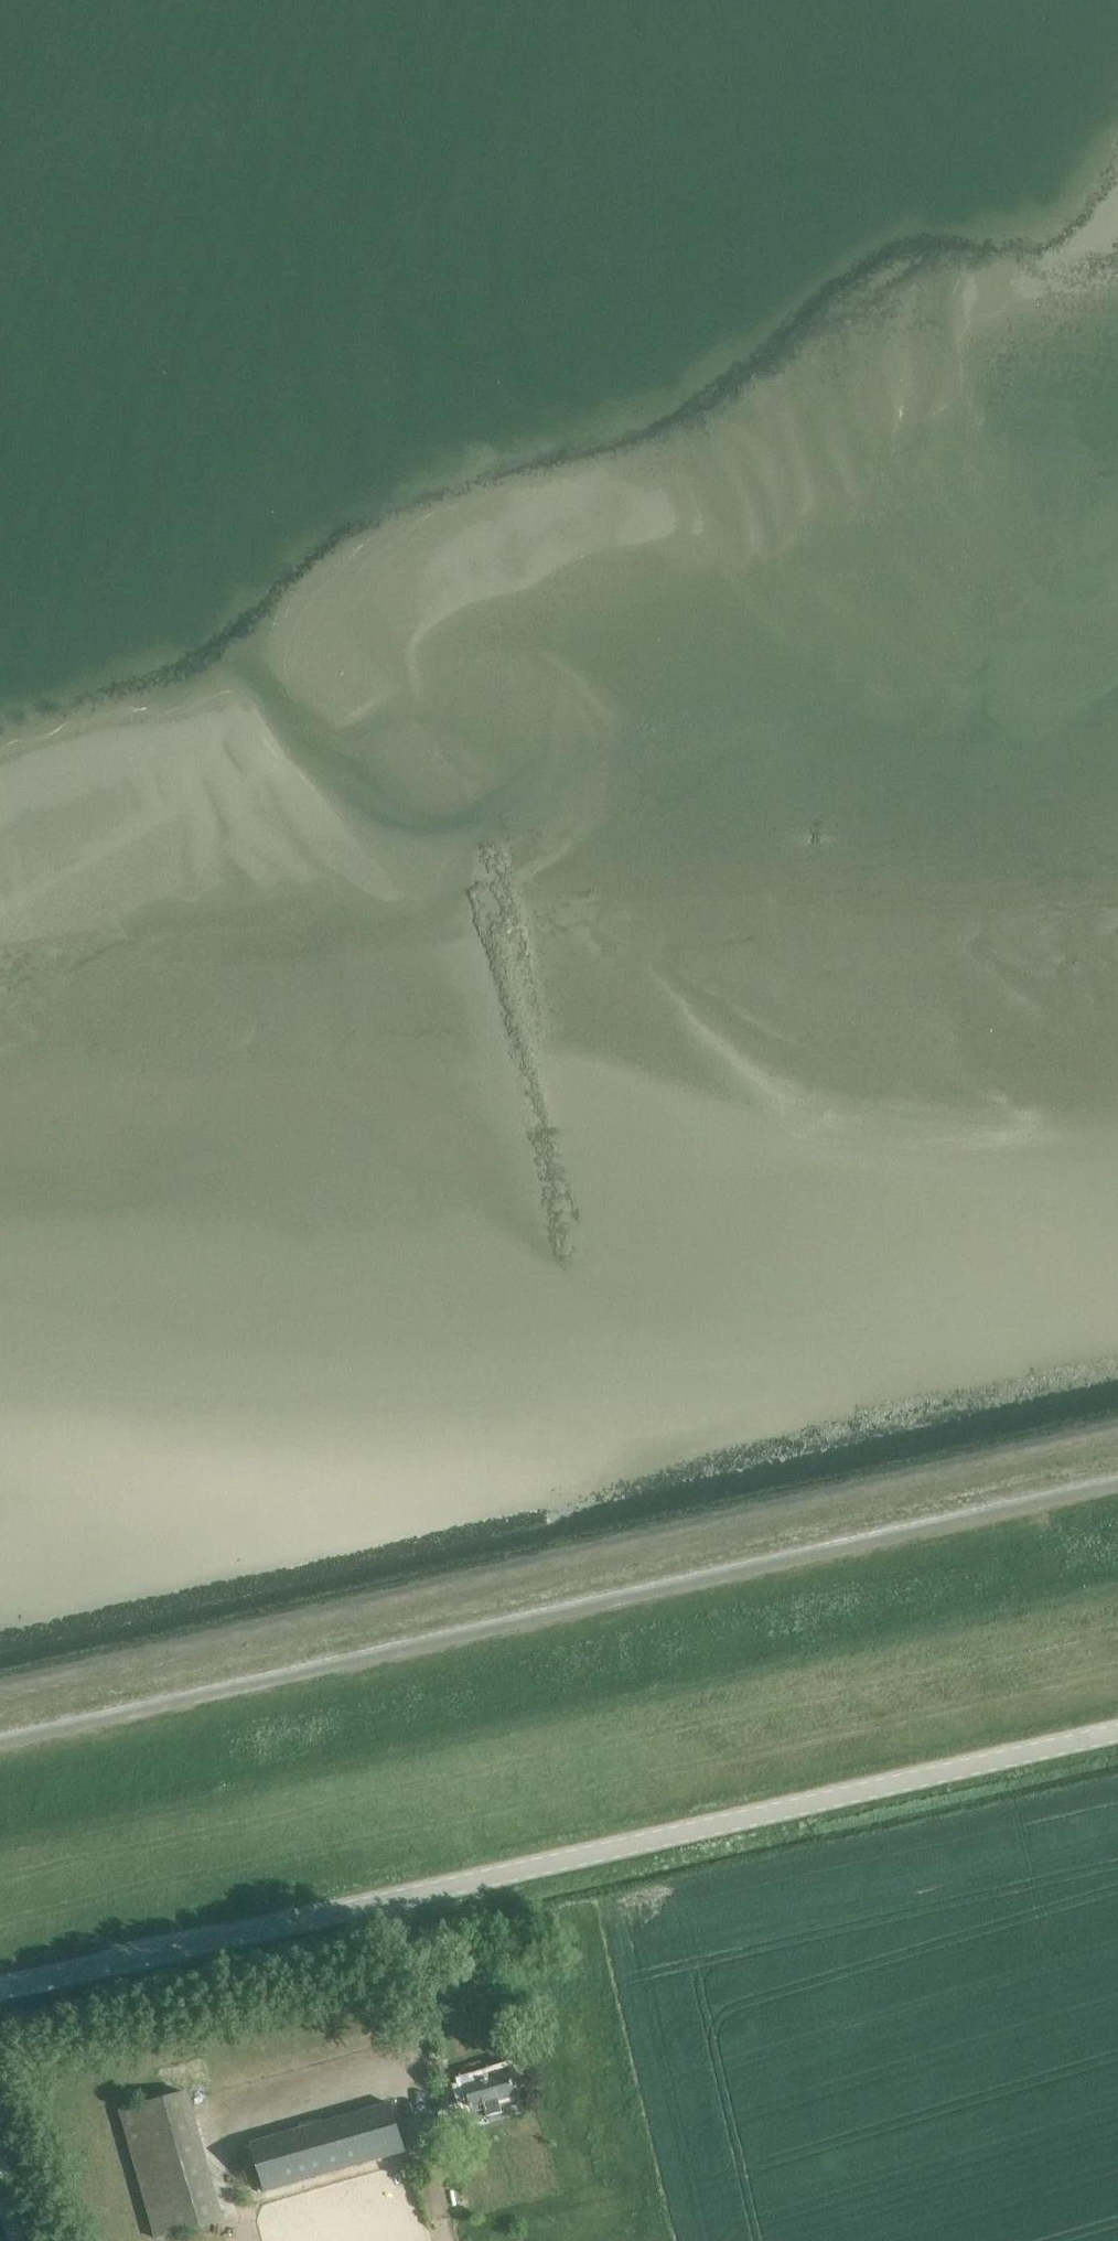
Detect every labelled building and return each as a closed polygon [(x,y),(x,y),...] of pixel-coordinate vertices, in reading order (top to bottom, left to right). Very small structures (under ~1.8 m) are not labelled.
[(499,2100),(517,2095),(510,2069),(491,2074),(493,2078),(465,2086),(472,2108),(484,2104),(488,2117),(503,2112),(499,2100)] [(121,2110),(157,2239),(222,2221),(186,2092),(121,2110)] [(251,2143),(265,2192),(405,2152),(391,2103),(251,2143)]
